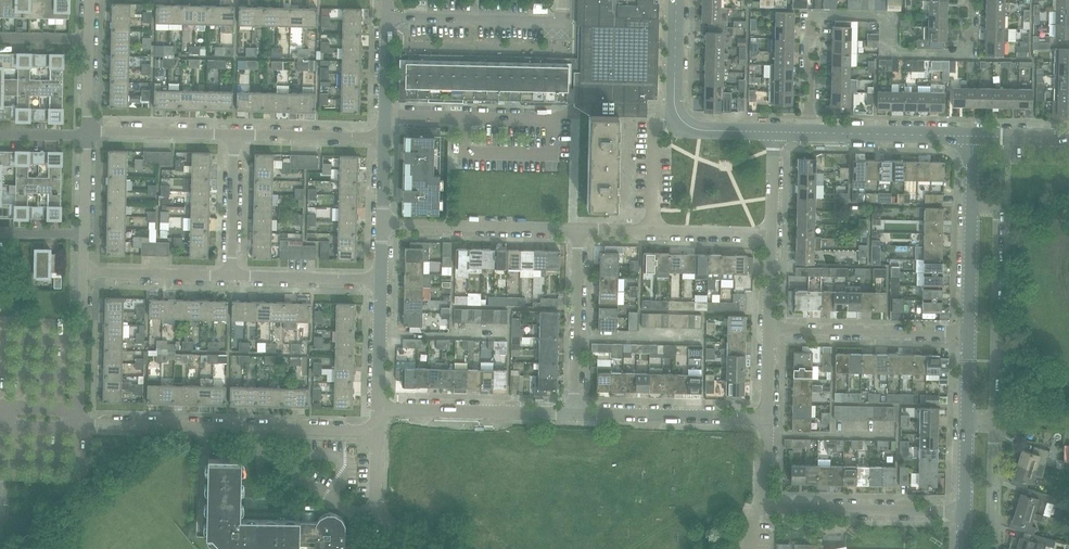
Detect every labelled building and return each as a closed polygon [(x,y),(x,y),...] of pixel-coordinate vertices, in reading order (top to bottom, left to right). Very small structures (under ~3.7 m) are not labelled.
[(3,16),(16,17),(17,0),(4,0),(3,16)] [(16,17),(29,17),(30,0),(17,0),(16,17)] [(29,17),(42,17),(43,0),(30,0),(29,17)] [(42,17),(55,17),(56,0),(43,0),(42,17)] [(55,17),(69,18),(69,0),(56,0),(55,17)] [(590,114),(618,115),(647,116),(647,115),(646,115),(646,104),(647,104),(647,98),(657,98),(657,83),(657,81),(659,17),(659,15),(659,0),(582,0),(581,68),(580,68),(579,101),(592,102),(591,114),(590,114)] [(798,8),(807,8),(807,0),(799,0),(798,8)] [(848,9),(860,9),(861,0),(848,0),(848,9)] [(860,9),(874,10),(874,0),(861,0),(860,9)] [(874,10),(886,10),(887,0),(874,0),(874,10)] [(886,10),(900,10),(901,2),(901,0),(887,0),(886,10)] [(929,0),(928,13),(947,14),(947,1),(929,0)] [(1055,11),(1068,11),(1068,0),(1055,0),(1055,11)] [(986,2),(986,15),(1004,15),(1004,2),(986,2)] [(112,3),(112,12),(112,16),(130,17),(130,16),(135,16),(135,10),(142,10),(142,4),(112,3)] [(169,4),(156,4),(156,22),(169,22),(169,4)] [(182,5),(169,4),(169,22),(182,23),(182,5)] [(195,5),(182,5),(182,23),(195,23),(195,5)] [(208,5),(195,5),(195,23),(208,23),(208,5)] [(222,5),(208,5),(208,23),(221,23),(222,5)] [(235,6),(222,5),(221,23),(234,24),(235,6)] [(239,6),(239,17),(238,24),(252,24),(252,6),(239,6)] [(265,6),(252,6),(252,24),(265,24),(265,6)] [(278,7),(265,6),(265,24),(278,25),(278,7)] [(291,7),(278,7),(278,25),(291,25),(291,7)] [(304,7),(291,7),(291,25),(304,25),(304,7)] [(317,8),(304,7),(304,25),(317,26),(317,8)] [(720,7),(702,7),(702,21),(708,21),(708,26),(727,27),(727,8),(720,7)] [(362,9),(343,8),(343,21),(361,22),(362,9)] [(1055,24),(1068,24),(1068,11),(1055,11),(1055,24)] [(775,12),(775,25),(794,26),(794,12),(775,12)] [(924,25),(924,26),(946,27),(947,14),(924,13),(924,19),(928,19),(928,25),(924,25)] [(1004,15),(986,15),(986,28),(1004,28),(1004,15)] [(130,17),(112,16),(111,29),(130,30),(130,17)] [(361,22),(343,21),(343,34),(361,35),(361,22)] [(832,39),(850,40),(851,21),(835,21),(835,26),(833,26),(832,39)] [(1055,24),(1055,37),(1068,38),(1068,24),(1055,24)] [(775,25),(775,38),(793,39),(794,26),(775,25)] [(734,27),(727,27),(708,26),(708,32),(706,32),(705,45),(723,46),(732,46),(734,27)] [(924,26),(924,39),(944,40),(946,40),(946,27),(924,26)] [(1004,28),(986,28),(985,41),(1003,41),(1009,42),(1009,28),(1004,28)] [(130,30),(111,29),(111,42),(129,43),(130,30)] [(361,35),(343,34),(342,47),(361,48),(361,35)] [(775,38),(774,51),(793,51),(793,39),(775,38)] [(850,40),(832,39),(832,52),(850,53),(850,40)] [(944,40),(924,39),(917,39),(916,48),(944,48),(944,40)] [(1003,41),(985,41),(985,54),(1003,55),(1003,41)] [(129,43),(111,42),(111,55),(129,56),(129,43)] [(151,43),(143,43),(143,48),(151,49),(151,56),(155,56),(156,45),(151,45),(151,43)] [(723,46),(705,45),(705,58),(723,59),(723,46)] [(361,48),(342,47),(342,60),(360,61),(361,48)] [(292,57),(298,57),(298,59),(303,59),(303,57),(303,48),(298,48),(298,52),(292,52),(292,57)] [(1054,62),(1068,62),(1068,48),(1055,48),(1054,62)] [(774,51),(774,64),(793,65),(793,51),(774,51)] [(850,53),(832,52),(832,65),(850,66),(850,53)] [(0,53),(0,86),(17,87),(18,79),(3,78),(3,68),(18,68),(18,64),(12,64),(12,53),(0,53)] [(18,53),(18,64),(18,68),(18,79),(17,87),(40,87),(40,79),(30,79),(30,66),(35,66),(35,53),(18,53)] [(63,54),(46,54),(46,66),(51,66),(50,79),(40,79),(40,87),(63,88),(63,54)] [(129,56),(111,55),(110,68),(129,69),(129,56)] [(400,58),(399,58),(399,60),(400,60),(399,101),(440,102),(462,102),(485,103),(486,60),(418,59),(400,56),(400,58)] [(705,58),(705,71),(728,72),(728,65),(723,65),(723,59),(705,58)] [(885,70),(891,70),(892,59),(879,59),(879,64),(885,64),(885,70)] [(226,60),(220,60),(220,68),(231,69),(232,61),(226,61),(226,60)] [(360,61),(342,60),(342,73),(360,74),(360,61)] [(574,62),(486,60),(485,103),(567,105),(568,101),(574,101),(574,62)] [(905,71),(918,71),(918,60),(905,60),(905,71)] [(918,60),(918,71),(924,71),(924,68),(928,68),(928,60),(918,60)] [(1054,75),(1068,75),(1068,62),(1054,62),(1054,75)] [(770,64),(770,77),(792,78),(793,65),(774,64),(770,64)] [(850,66),(832,65),(831,78),(849,79),(850,66)] [(129,69),(110,68),(110,81),(128,82),(129,69)] [(705,71),(705,84),(722,85),(723,72),(705,71)] [(360,74),(342,73),(341,86),(360,87),(360,74)] [(1055,88),(1068,88),(1068,75),(1054,75),(1054,88),(1055,88)] [(770,77),(769,90),(792,91),(792,78),(770,77)] [(849,79),(831,78),(831,91),(849,92),(849,79)] [(952,106),(965,106),(966,87),(966,80),(960,80),(960,87),(953,87),(952,106)] [(128,82),(110,81),(110,94),(128,95),(128,82)] [(704,97),(722,98),(731,98),(731,92),(722,92),(722,85),(705,84),(704,97)] [(891,109),(904,110),(904,86),(904,84),(899,84),(899,91),(891,91),(891,109)] [(0,86),(0,120),(11,120),(11,110),(17,110),(17,105),(2,105),(3,95),(17,95),(17,87),(0,86)] [(360,87),(341,86),(341,99),(359,100),(360,87)] [(904,110),(917,110),(917,86),(904,86),(904,110)] [(917,110),(929,110),(930,92),(930,87),(917,86),(917,110)] [(17,87),(17,95),(17,105),(17,110),(17,120),(34,121),(34,108),(30,108),(30,95),(40,95),(40,87),(17,87)] [(63,88),(40,87),(40,95),(50,95),(50,108),(45,108),(45,121),(62,121),(63,88)] [(965,106),(979,106),(979,88),(966,87),(965,106)] [(979,106),(992,106),(992,88),(979,88),(979,106)] [(992,106),(1005,107),(1005,88),(992,88),(992,106)] [(1005,107),(1018,107),(1018,89),(1005,88),(1005,107)] [(1054,101),(1068,101),(1068,88),(1055,88),(1054,101)] [(1018,89),(1018,107),(1032,107),(1032,89),(1018,89)] [(154,90),(154,97),(154,108),(167,108),(167,90),(154,90)] [(180,90),(167,90),(167,108),(180,109),(180,90)] [(193,91),(180,90),(180,109),(193,109),(193,91)] [(792,91),(769,90),(769,104),(792,104),(792,91)] [(206,91),(193,91),(193,109),(206,109),(206,91)] [(219,91),(206,91),(206,109),(219,109),(219,91)] [(233,92),(219,91),(219,109),(232,110),(233,92)] [(849,92),(831,91),(831,105),(825,105),(825,114),(853,114),(854,92),(849,92)] [(876,109),(891,109),(891,91),(877,91),(876,109)] [(237,92),(237,99),(237,110),(250,110),(250,92),(237,92)] [(263,92),(250,92),(250,110),(263,111),(263,92)] [(276,93),(263,92),(263,111),(276,111),(276,93)] [(930,92),(929,110),(944,111),(944,92),(930,92)] [(289,93),(276,93),(276,111),(289,111),(289,93)] [(302,93),(289,93),(289,111),(302,111),(302,93)] [(315,93),(302,93),(302,111),(315,112),(315,93)] [(128,95),(110,94),(110,107),(128,107),(128,95)] [(722,98),(704,97),(704,111),(722,111),(722,98)] [(359,100),(341,99),(341,112),(359,113),(359,100)] [(1054,101),(1053,101),(1053,119),(1068,119),(1068,115),(1068,101),(1054,101)] [(590,114),(589,160),(617,161),(617,151),(616,151),(617,126),(618,115),(590,114)] [(402,213),(439,213),(441,135),(440,135),(440,127),(404,126),(404,127),(411,127),(411,135),(404,135),(402,213)] [(109,150),(108,163),(127,164),(127,151),(109,150)] [(0,151),(0,184),(1,184),(1,166),(16,166),(16,161),(10,161),(10,151),(0,151)] [(16,166),(16,184),(38,185),(39,177),(28,177),(29,164),(33,164),(33,151),(16,151),(16,161),(16,166)] [(49,177),(39,177),(38,185),(61,185),(62,152),(44,151),(44,164),(49,164),(49,177)] [(192,152),(192,165),(210,166),(210,152),(192,152)] [(255,154),(255,166),(273,167),(273,154),(255,154)] [(340,155),(340,168),(358,169),(358,156),(340,155)] [(798,158),(797,172),(816,172),(816,159),(798,158)] [(617,161),(589,160),(588,206),(616,207),(616,197),(615,197),(616,171),(617,161)] [(853,178),(866,178),(866,160),(853,160),(853,178)] [(866,178),(879,178),(879,160),(866,160),(866,178)] [(879,178),(892,178),(892,160),(879,160),(879,178)] [(892,178),(905,179),(905,161),(892,160),(892,178)] [(905,179),(918,179),(918,161),(905,161),(905,179)] [(918,179),(931,179),(931,161),(918,161),(918,179)] [(931,161),(931,179),(944,179),(944,161),(931,161)] [(108,163),(108,176),(126,177),(127,164),(108,163)] [(192,165),(192,178),(210,179),(210,166),(192,165)] [(255,166),(254,180),(273,180),(273,167),(255,166)] [(340,168),(339,181),(358,182),(358,169),(340,168)] [(797,172),(797,184),(815,184),(816,172),(797,172)] [(108,176),(108,189),(126,190),(126,177),(108,176)] [(185,178),(185,191),(210,192),(210,179),(192,178),(185,178)] [(254,180),(254,193),(272,193),(273,180),(254,180)] [(560,188),(574,189),(574,180),(561,180),(560,188)] [(295,181),(295,193),(304,194),(304,181),(295,181)] [(339,181),(339,194),(357,195),(358,182),(339,181)] [(0,184),(0,218),(9,218),(9,207),(15,207),(15,203),(1,203),(1,184),(0,184)] [(15,203),(15,207),(15,218),(32,218),(33,206),(28,206),(28,193),(38,193),(38,185),(16,184),(15,203)] [(797,184),(797,198),(815,198),(815,184),(797,184)] [(61,185),(38,185),(38,193),(48,193),(48,206),(44,206),(43,219),(61,219),(61,185)] [(108,189),(107,202),(126,203),(126,190),(108,189)] [(184,204),(191,204),(209,205),(210,192),(185,191),(184,204)] [(254,193),(254,206),(272,206),(272,193),(254,193)] [(304,194),(295,193),(295,199),(298,199),(298,206),(303,207),(304,194)] [(866,202),(878,202),(878,193),(866,193),(866,202)] [(943,194),(930,193),(930,203),(943,203),(943,194)] [(339,194),(339,207),(357,208),(357,195),(339,194)] [(797,198),(797,210),(815,211),(815,198),(797,198)] [(107,202),(107,215),(125,216),(126,203),(107,202)] [(191,204),(191,217),(209,218),(209,205),(191,204)] [(254,206),(253,219),(272,219),(272,206),(254,206)] [(925,206),(924,220),(943,221),(943,207),(925,206)] [(339,207),(338,220),(357,221),(357,208),(339,207)] [(797,210),(796,223),(815,224),(815,211),(797,210)] [(107,215),(107,229),(125,229),(125,216),(107,215)] [(169,217),(161,216),(160,229),(168,230),(169,230),(169,217)] [(191,217),(191,230),(209,231),(209,218),(191,217)] [(253,219),(253,232),(271,232),(272,219),(253,219)] [(881,219),(872,219),(872,233),(881,233),(881,219)] [(338,220),(338,233),(356,234),(357,221),(338,220)] [(924,220),(924,233),(943,234),(943,221),(924,220)] [(796,223),(796,236),(814,236),(815,224),(796,223)] [(107,229),(107,242),(125,242),(125,229),(107,229)] [(191,230),(190,243),(209,244),(209,231),(191,230)] [(253,232),(253,245),(271,245),(271,232),(253,232)] [(356,234),(338,233),(338,246),(356,247),(356,234)] [(924,233),(924,246),(942,247),(943,234),(924,233)] [(796,249),(814,249),(821,249),(821,236),(814,236),(796,236),(796,249)] [(443,256),(443,261),(451,261),(452,242),(443,241),(443,256)] [(125,242),(107,242),(106,254),(124,255),(125,242)] [(405,260),(423,261),(429,261),(429,242),(410,242),(410,247),(405,247),(405,260)] [(209,244),(190,243),(190,256),(208,257),(209,244)] [(271,245),(253,245),(252,258),(271,258),(271,245)] [(881,246),(872,245),(871,258),(880,258),(881,246)] [(356,247),(338,246),(337,260),(356,260),(356,247)] [(924,246),(923,259),(942,260),(942,247),(924,246)] [(469,272),(469,248),(456,248),(455,277),(468,277),(469,272)] [(482,249),(469,248),(469,272),(482,272),(482,267),(481,267),(482,249)] [(50,249),(35,249),(35,273),(35,277),(40,277),(50,277),(50,272),(57,272),(57,253),(50,253),(50,249)] [(495,249),(482,249),(481,267),(482,267),(495,267),(495,249)] [(508,249),(495,249),(495,267),(507,268),(508,249)] [(521,250),(508,249),(507,268),(520,268),(521,250)] [(814,249),(796,249),(795,262),(814,263),(814,249)] [(533,250),(521,250),(520,268),(533,268),(533,250)] [(547,250),(533,250),(533,268),(541,268),(541,276),(546,276),(546,268),(547,250)] [(560,250),(547,250),(546,268),(559,269),(560,250)] [(600,251),(600,265),(618,265),(618,252),(600,251)] [(643,270),(656,271),(657,253),(643,252),(643,270)] [(669,277),(669,271),(670,253),(657,253),(656,271),(656,277),(669,277)] [(669,271),(682,271),(682,253),(670,253),(669,271)] [(682,271),(695,272),(695,253),(682,253),(682,271)] [(695,272),(708,272),(708,254),(695,253),(695,272)] [(708,254),(708,272),(708,288),(715,288),(716,279),(720,279),(721,254),(708,254)] [(734,254),(721,254),(720,279),(734,279),(734,273),(734,254)] [(747,255),(734,254),(734,273),(753,273),(753,257),(747,256),(747,255)] [(923,259),(923,272),(942,272),(942,260),(923,259)] [(405,260),(404,273),(423,273),(423,261),(405,260)] [(600,265),(599,277),(618,278),(618,265),(600,265)] [(795,267),(795,276),(808,276),(809,267),(795,267)] [(821,268),(809,267),(808,276),(821,276),(821,268)] [(835,268),(821,268),(821,276),(834,277),(835,268)] [(847,268),(835,268),(834,277),(847,277),(847,268)] [(855,277),(860,277),(860,268),(855,268),(851,268),(851,272),(855,272),(855,277)] [(887,277),(887,269),(873,268),(873,277),(887,277)] [(900,271),(891,271),(891,277),(890,284),(899,285),(899,277),(900,277),(900,271)] [(923,272),(923,285),(941,286),(942,272),(923,272)] [(404,273),(404,286),(423,287),(423,273),(404,273)] [(599,277),(599,290),(617,291),(618,278),(599,277)] [(679,279),(679,293),(689,293),(690,279),(679,279)] [(890,284),(890,297),(899,297),(899,285),(890,284)] [(846,309),(859,310),(860,291),(860,286),(847,285),(847,291),(846,309)] [(941,286),(923,285),(923,298),(941,298),(941,286)] [(404,286),(404,299),(422,299),(430,299),(431,287),(423,287),(404,286)] [(599,290),(599,303),(617,303),(617,291),(599,290)] [(794,308),(808,309),(808,290),(795,290),(794,308)] [(808,309),(820,309),(821,291),(808,290),(808,309)] [(820,309),(834,309),(834,291),(821,291),(820,309)] [(834,309),(846,309),(847,291),(834,291),(834,309)] [(859,310),(872,310),(872,292),(860,291),(859,310)] [(872,292),(872,310),(886,310),(886,292),(872,292)] [(733,303),(733,311),(746,311),(746,294),(733,293),(733,303)] [(106,296),(106,309),(124,309),(124,296),(106,296)] [(455,296),(455,304),(463,305),(468,305),(468,296),(463,296),(455,296)] [(506,297),(494,297),(494,305),(506,306),(506,297)] [(520,297),(506,297),(506,306),(520,306),(520,297)] [(532,306),(546,306),(546,298),(540,297),(540,302),(532,302),(532,306)] [(899,297),(890,297),(890,319),(903,319),(903,297),(899,297)] [(546,298),(546,306),(558,307),(559,298),(546,298)] [(941,298),(923,298),(922,311),(941,312),(941,298)] [(149,317),(162,317),(162,299),(150,299),(149,317)] [(163,323),(175,323),(176,299),(162,299),(162,317),(163,317),(163,323)] [(176,299),(175,323),(175,325),(178,325),(178,317),(188,318),(189,300),(176,299)] [(404,299),(404,312),(422,312),(422,299),(404,299)] [(202,300),(189,300),(188,318),(201,318),(202,300)] [(215,300),(202,300),(201,318),(214,318),(215,300)] [(228,301),(215,300),(214,318),(227,319),(228,301)] [(642,309),(655,309),(655,301),(642,300),(642,309)] [(232,319),(245,319),(245,301),(232,301),(232,319)] [(245,319),(258,319),(258,301),(245,301),(245,319)] [(258,319),(271,320),(271,302),(258,301),(258,319)] [(669,301),(655,301),(655,309),(668,309),(669,301)] [(681,301),(669,301),(668,309),(681,310),(681,301)] [(694,302),(681,301),(681,310),(694,310),(694,302)] [(271,302),(271,320),(284,320),(284,302),(271,302)] [(297,302),(284,302),(284,320),(297,320),(297,302)] [(310,303),(297,302),(297,320),(310,320),(310,303)] [(707,302),(694,302),(694,310),(707,310),(707,302)] [(720,302),(707,302),(707,310),(720,310),(720,302)] [(733,303),(720,302),(720,310),(733,311),(733,303)] [(336,303),(336,316),(354,317),(355,304),(336,303)] [(599,303),(598,316),(617,316),(617,303),(599,303)] [(106,309),(105,322),(123,322),(124,309),(106,309)] [(540,311),(540,324),(558,324),(558,311),(540,311)] [(422,312),(404,312),(403,325),(422,326),(422,312)] [(728,315),(728,328),(746,328),(746,315),(728,315)] [(336,316),(336,329),(354,330),(354,317),(336,316)] [(617,316),(598,316),(598,330),(616,330),(617,316)] [(629,317),(629,322),(628,330),(637,330),(637,323),(638,317),(629,317)] [(105,322),(105,335),(123,335),(123,322),(105,322)] [(521,323),(512,323),(512,329),(512,336),(516,336),(523,337),(523,329),(521,329),(521,323)] [(540,324),(540,337),(558,337),(558,324),(540,324)] [(728,328),(727,340),(745,341),(746,328),(728,328)] [(336,329),(336,342),(354,343),(354,330),(336,329)] [(105,335),(105,348),(123,348),(123,335),(105,335)] [(540,337),(539,350),(558,350),(558,337),(540,337)] [(416,339),(403,339),(403,348),(416,348),(416,339)] [(721,353),(727,354),(745,354),(745,341),(727,340),(727,349),(721,349),(721,353)] [(494,341),(493,349),(499,349),(499,354),(507,354),(507,341),(494,341)] [(336,342),(335,355),(354,356),(354,343),(336,342)] [(153,356),(151,344),(138,346),(140,358),(153,355),(153,356)] [(611,344),(598,344),(592,344),(591,352),(611,352),(611,344)] [(616,358),(623,358),(623,344),(611,344),(611,352),(616,352),(616,358)] [(650,344),(642,344),(637,344),(637,352),(649,353),(650,344)] [(663,344),(657,344),(650,344),(649,353),(663,353),(663,344)] [(663,344),(663,353),(662,358),(676,358),(676,345),(663,344)] [(689,345),(689,354),(689,359),(702,359),(702,346),(689,345)] [(105,348),(105,361),(123,361),(123,348),(105,348)] [(539,350),(539,362),(557,363),(558,350),(539,350)] [(794,352),(793,365),(812,366),(812,352),(794,352)] [(604,362),(605,354),(589,353),(589,361),(604,362)] [(822,353),(822,366),(831,366),(831,353),(822,353)] [(835,371),(849,371),(849,353),(835,353),(835,371)] [(849,371),(861,371),(862,353),(849,353),(849,371)] [(861,371),(874,372),(875,354),(862,353),(861,371)] [(727,354),(727,366),(745,367),(745,354),(727,354)] [(874,372),(888,372),(888,354),(875,354),(874,372)] [(888,372),(900,372),(900,354),(888,354),(888,372)] [(900,372),(913,373),(913,354),(900,354),(900,372)] [(913,373),(926,373),(926,355),(913,354),(913,373)] [(335,355),(335,368),(353,369),(354,356),(335,355)] [(926,355),(926,373),(937,373),(937,384),(948,384),(948,358),(940,358),(940,355),(926,355)] [(105,361),(104,374),(123,374),(123,361),(105,361)] [(539,362),(539,375),(557,376),(557,363),(539,362)] [(428,386),(441,387),(442,363),(436,363),(435,364),(434,366),(434,368),(429,368),(428,386)] [(441,387),(454,387),(455,369),(447,369),(447,363),(442,363),(441,387)] [(793,365),(793,378),(811,378),(812,366),(793,365)] [(610,390),(611,372),(611,366),(597,366),(597,372),(597,390),(610,390)] [(727,366),(726,380),(745,380),(745,367),(727,366)] [(402,386),(415,386),(416,368),(402,367),(402,370),(396,369),(396,382),(402,382),(402,386)] [(335,368),(335,381),(353,382),(353,369),(335,368)] [(415,386),(428,386),(429,368),(416,368),(415,386)] [(662,392),(662,373),(662,368),(650,368),(650,373),(649,391),(662,392)] [(454,387),(467,387),(467,369),(455,369),(454,387)] [(467,387),(480,387),(480,369),(467,369),(467,387)] [(480,387),(493,388),(493,369),(480,369),(480,387)] [(493,369),(493,388),(506,388),(506,370),(493,369)] [(610,390),(624,391),(624,372),(611,372),(610,390)] [(624,391),(636,391),(637,373),(624,372),(624,391)] [(636,391),(649,391),(650,373),(637,373),(636,391)] [(662,392),(675,392),(675,374),(662,373),(662,392)] [(123,374),(104,374),(104,387),(122,387),(122,389),(135,389),(143,389),(143,384),(131,384),(131,382),(123,382),(123,374)] [(675,392),(687,392),(688,374),(675,374),(675,392)] [(688,374),(687,392),(701,392),(701,374),(688,374)] [(519,375),(511,375),(510,388),(519,388),(519,375)] [(535,395),(547,395),(547,389),(557,389),(557,376),(539,375),(535,375),(535,378),(536,378),(535,393),(535,395)] [(793,378),(793,391),(811,391),(811,378),(793,378)] [(147,403),(160,403),(161,379),(148,379),(147,403)] [(160,403),(173,403),(174,385),(174,379),(161,379),(160,403)] [(213,404),(213,386),(213,379),(200,379),(200,386),(199,404),(213,404)] [(714,379),(705,379),(705,392),(714,393),(714,379)] [(745,380),(726,380),(726,399),(741,400),(741,394),(744,394),(745,380)] [(335,381),(334,394),(353,395),(353,382),(335,381)] [(173,403),(186,404),(187,386),(174,385),(173,403)] [(186,404),(199,404),(200,386),(187,386),(186,404)] [(213,386),(213,404),(225,405),(226,386),(213,386)] [(122,387),(104,387),(104,400),(122,400),(122,389),(122,387)] [(230,405),(243,405),(243,387),(230,387),(230,405)] [(243,405),(256,405),(256,387),(243,387),(243,405)] [(256,405),(269,406),(269,387),(256,387),(256,405)] [(269,406),(282,406),(282,388),(269,387),(269,406)] [(282,406),(295,406),(295,388),(282,388),(282,406)] [(295,388),(295,406),(308,407),(308,388),(295,388)] [(793,391),(792,404),(811,404),(811,391),(793,391)] [(861,393),(848,393),(848,402),(861,402),(861,393)] [(353,395),(334,394),(334,407),(352,408),(353,395)] [(887,403),(899,403),(900,394),(887,394),(887,403)] [(913,394),(900,394),(899,403),(913,403),(913,394)] [(928,395),(925,395),(925,403),(947,403),(947,396),(946,396),(939,396),(939,395),(928,395)] [(792,404),(792,417),(811,417),(811,404),(792,404)] [(920,407),(920,421),(938,421),(938,408),(920,407)] [(811,417),(792,417),(792,430),(810,431),(811,417)] [(920,421),(920,433),(938,434),(938,421),(920,421)] [(920,433),(919,447),(938,447),(938,434),(920,433)] [(805,440),(785,439),(784,448),(805,448),(805,440)] [(909,446),(900,446),(900,459),(909,459),(909,446)] [(1023,450),(1019,463),(1044,471),(1048,457),(1050,451),(1034,446),(1032,452),(1023,450)] [(919,447),(919,460),(937,460),(938,447),(919,447)] [(206,537),(212,538),(212,539),(218,548),(299,548),(300,546),(315,546),(314,548),(345,548),(345,525),(341,517),(334,513),(326,513),(319,517),(317,521),(300,520),(241,518),(242,459),(208,458),(206,537)] [(919,460),(919,472),(937,473),(937,460),(919,460)] [(1044,471),(1019,463),(1013,483),(1011,483),(1028,488),(1030,482),(1032,483),(1035,474),(1042,477),(1044,471)] [(791,483),(804,483),(805,465),(791,464),(791,483)] [(804,483),(817,483),(817,465),(805,465),(804,483)] [(817,483),(830,484),(830,465),(817,465),(817,483)] [(830,484),(843,484),(843,466),(830,465),(830,484)] [(843,484),(856,484),(856,466),(843,466),(843,484)] [(856,484),(868,484),(869,466),(856,466),(856,484)] [(868,484),(881,485),(882,467),(869,466),(868,484)] [(882,467),(881,485),(895,485),(895,467),(882,467)] [(908,472),(899,472),(899,485),(908,485),(908,472)] [(937,473),(919,472),(918,486),(937,486),(937,473)] [(1055,496),(1033,490),(1031,496),(1022,493),(1018,507),(1043,514),(1051,517),(1055,504),(1053,503),(1055,496)] [(1043,514),(1018,507),(1014,520),(1012,519),(1010,527),(1032,534),(1036,535),(1038,528),(1031,526),(1034,518),(1041,520),(1043,514)] [(32,531),(22,539),(25,543),(35,535),(32,531)] [(1032,534),(1030,540),(1021,537),(1017,548),(1045,548),(1046,545),(1054,547),(1056,540),(1048,538),(1036,535),(1032,534)]
